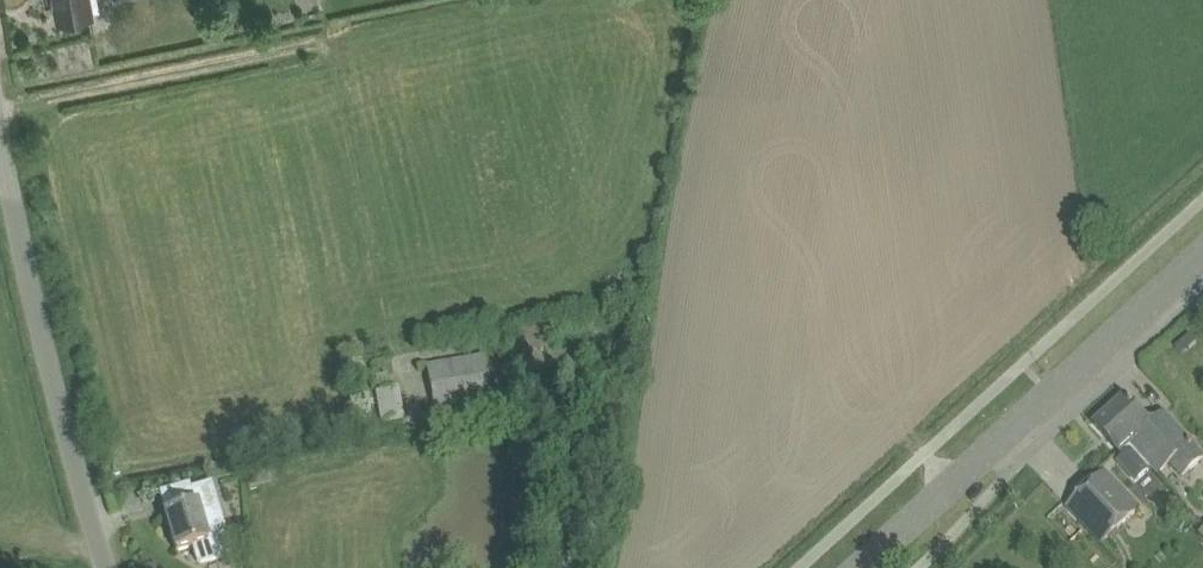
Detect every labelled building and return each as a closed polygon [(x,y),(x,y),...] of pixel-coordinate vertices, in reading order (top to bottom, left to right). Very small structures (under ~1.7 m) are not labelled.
[(58,19),(86,14),(85,12),(99,9),(97,0),(54,0),(58,19)] [(490,397),(484,355),(427,364),(434,406),(490,397)] [(383,419),(404,415),(399,386),(378,390),(383,419)] [(1095,425),(1111,442),(1122,454),(1124,456),(1117,463),(1136,484),(1154,468),(1159,474),(1171,463),(1182,476),(1202,457),(1180,431),(1164,414),(1151,426),(1125,397),(1095,425)] [(1106,471),(1067,507),(1101,544),(1140,508),(1106,471)] [(164,513),(176,552),(192,547),(197,561),(201,563),(233,553),(212,482),(191,488),(195,503),(164,513)]
